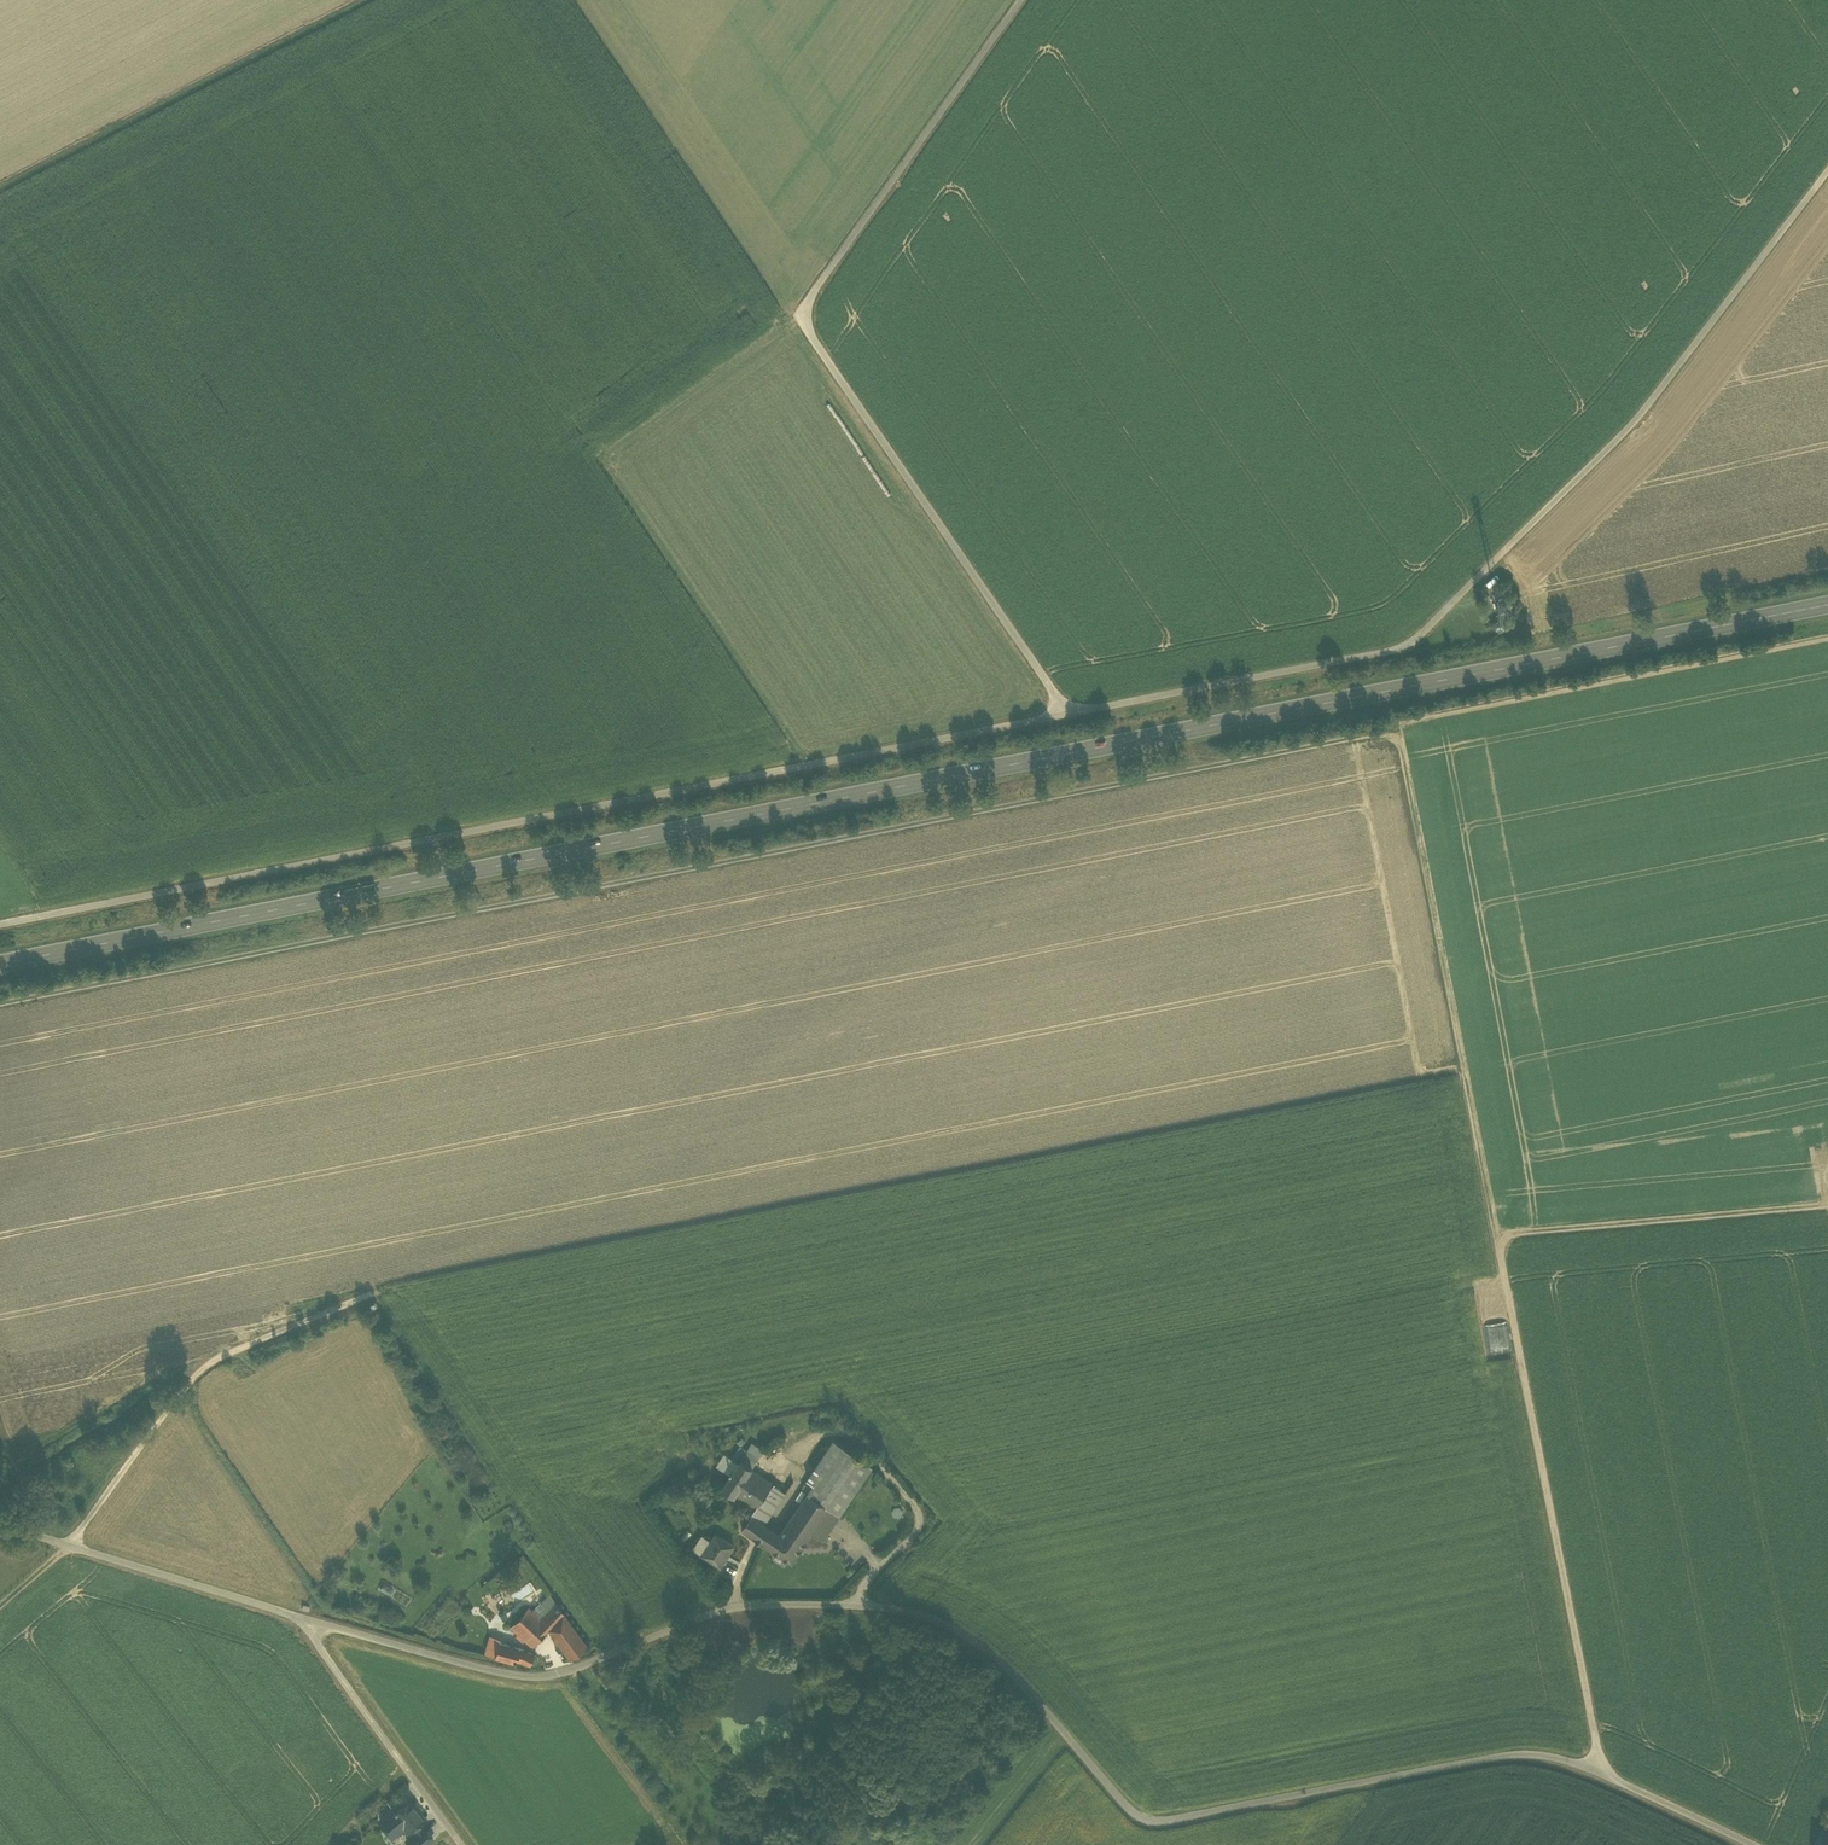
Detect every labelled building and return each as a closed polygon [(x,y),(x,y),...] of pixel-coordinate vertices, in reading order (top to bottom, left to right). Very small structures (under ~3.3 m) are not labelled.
[(814,1483),(808,1492),(829,1507),(840,1514),(872,1465),(834,1440),(808,1479),(814,1483)] [(741,1460),(753,1467),(760,1456),(748,1449),(741,1460)] [(735,1496),(737,1493),(751,1470),(753,1467),(741,1460),(733,1472),(731,1470),(730,1472),(732,1473),(722,1488),(735,1496)] [(756,1473),(751,1470),(737,1493),(757,1506),(772,1484),(756,1474),(756,1473)] [(742,1528),(755,1537),(765,1523),(786,1493),(772,1484),(757,1506),(742,1528)] [(791,1518),(812,1532),(829,1507),(808,1492),(791,1518)] [(840,1514),(829,1507),(812,1532),(822,1539),(840,1514)] [(661,1512),(671,1529),(678,1525),(668,1508),(661,1512)] [(771,1548),(792,1562),(812,1532),(791,1518),(780,1534),(771,1548)] [(780,1534),(765,1523),(755,1537),(763,1542),(771,1548),(780,1534)] [(703,1554),(721,1566),(734,1545),(716,1533),(703,1554)] [(548,1629),(569,1658),(587,1645),(549,1594),(532,1610),(528,1607),(510,1626),(530,1645),(533,1645),(548,1629)] [(486,1654),(495,1657),(499,1643),(500,1640),(490,1638),(486,1654)] [(520,1649),(499,1643),(495,1657),(516,1662),(517,1659),(530,1664),(533,1654),(520,1649)] [(710,1666),(714,1673),(721,1668),(718,1662),(710,1666)] [(597,1675),(606,1686),(612,1681),(602,1671),(597,1675)] [(390,1835),(394,1835),(405,1827),(408,1831),(412,1827),(416,1833),(422,1828),(417,1823),(424,1818),(410,1801),(397,1811),(396,1810),(395,1811),(393,1809),(381,1819),(381,1823),(390,1835)] [(410,1844),(426,1844),(433,1839),(424,1827),(422,1828),(416,1833),(406,1840),(410,1844)] [(1822,1829),(1814,1844),(1827,1844),(1827,1832),(1822,1829)]
